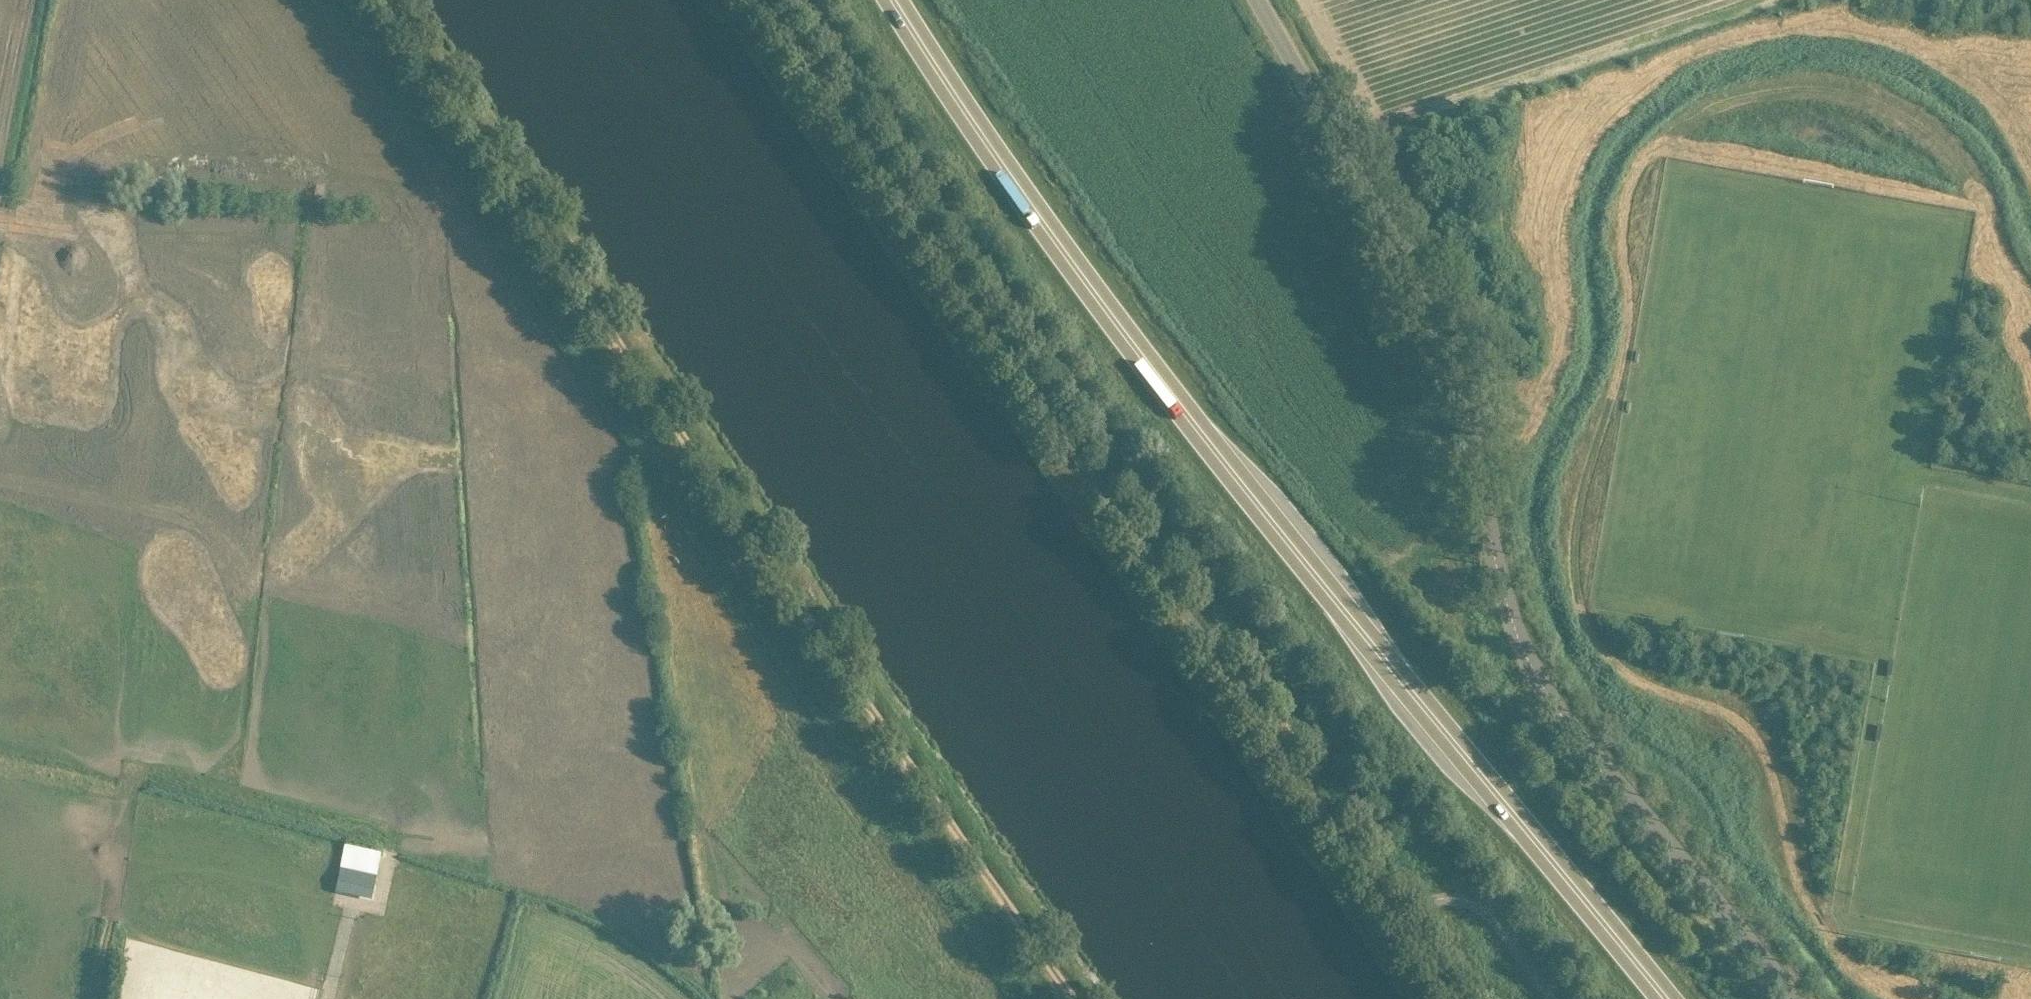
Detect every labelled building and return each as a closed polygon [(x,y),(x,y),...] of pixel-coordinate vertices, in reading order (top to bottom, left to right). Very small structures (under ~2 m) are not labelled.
[(344,849),(337,885),(374,893),(381,857),(344,849)]
